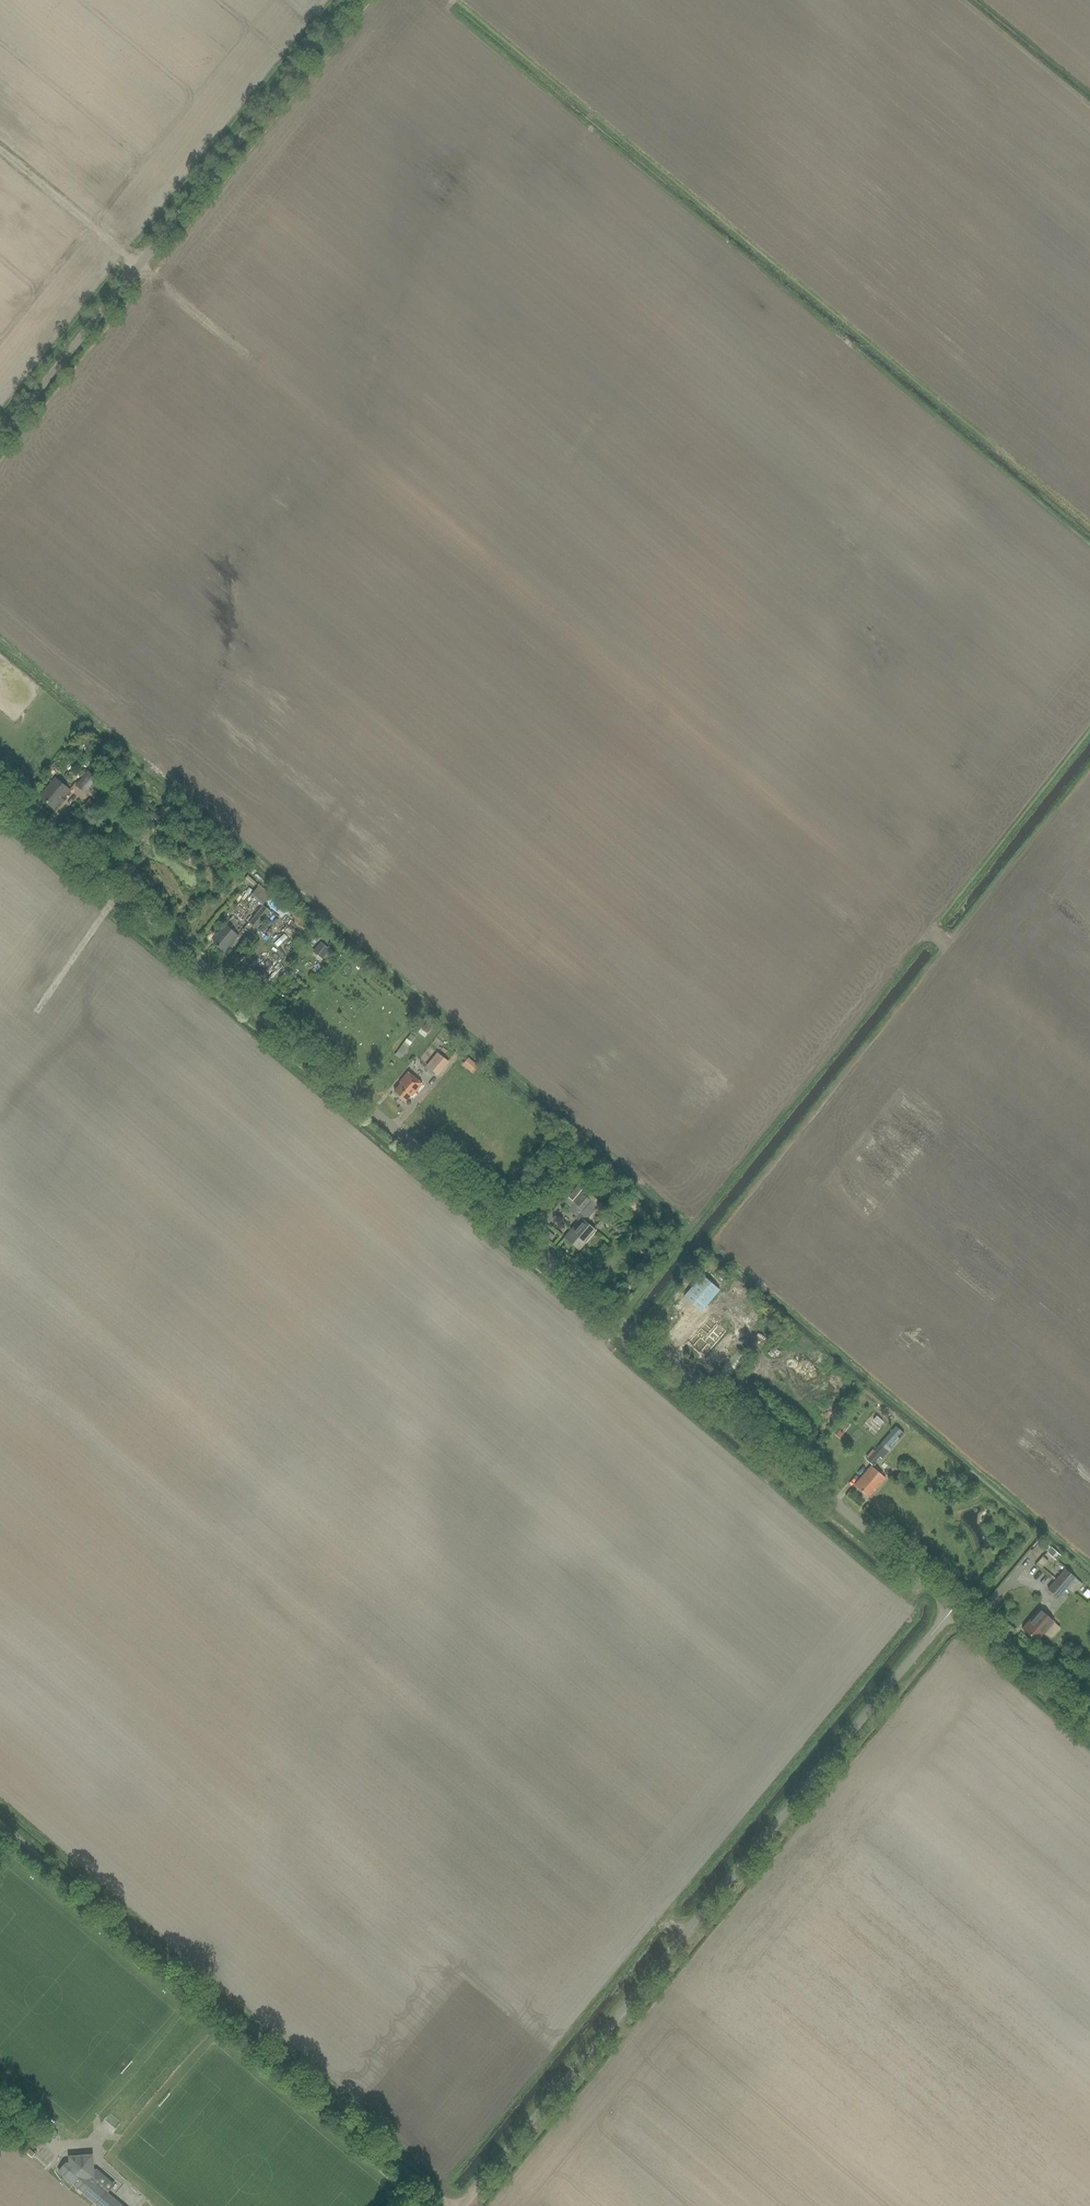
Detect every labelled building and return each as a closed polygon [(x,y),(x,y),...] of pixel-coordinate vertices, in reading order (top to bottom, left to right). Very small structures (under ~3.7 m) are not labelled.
[(94,797),(105,784),(87,770),(75,785),(85,793),(87,792),(94,797)] [(55,778),(41,795),(44,798),(43,800),(51,807),(55,810),(71,791),(55,778)] [(271,896),(259,885),(251,895),(264,905),(271,896)] [(294,913),(270,897),(266,904),(289,919),(294,913)] [(271,911),(263,905),(249,922),(257,929),(271,911)] [(215,941),(213,943),(220,950),(221,949),(224,952),(238,935),(226,924),(213,939),(215,941)] [(322,941),(314,950),(324,958),(332,949),(322,941)] [(423,1029),(430,1032),(433,1025),(427,1022),(423,1029)] [(399,1050),(404,1053),(417,1037),(411,1033),(399,1050)] [(439,1076),(450,1062),(437,1052),(426,1066),(439,1076)] [(472,1072),(477,1065),(468,1058),(463,1065),(472,1072)] [(413,1096),(423,1084),(409,1072),(400,1083),(401,1083),(395,1091),(406,1101),(411,1095),(413,1096)] [(575,1180),(563,1194),(582,1210),(575,1217),(580,1221),(564,1238),(579,1251),(597,1231),(586,1222),(598,1207),(581,1193),(585,1189),(575,1180)] [(555,1236),(547,1230),(544,1234),(552,1240),(555,1236)] [(684,1296),(701,1311),(720,1290),(702,1275),(684,1296)] [(721,1327),(713,1320),(707,1326),(706,1325),(689,1343),(693,1346),(692,1347),(700,1353),(704,1356),(720,1338),(715,1333),(721,1327)] [(867,1461),(872,1465),(873,1466),(880,1458),(896,1472),(909,1456),(896,1444),(889,1452),(881,1445),(867,1461)] [(886,1477),(873,1466),(872,1465),(855,1485),(869,1497),(886,1477)] [(1056,1560),(1060,1555),(1052,1548),(1048,1553),(1056,1560)] [(1065,1569),(1048,1589),(1059,1599),(1076,1579),(1065,1569)] [(1037,1640),(1053,1621),(1039,1609),(1023,1628),(1037,1640)] [(98,2203),(108,2191),(98,2182),(95,2183),(93,2154),(70,2156),(71,2162),(67,2162),(60,2170),(98,2203)] [(113,2198),(106,2205),(123,2205),(113,2198)]
